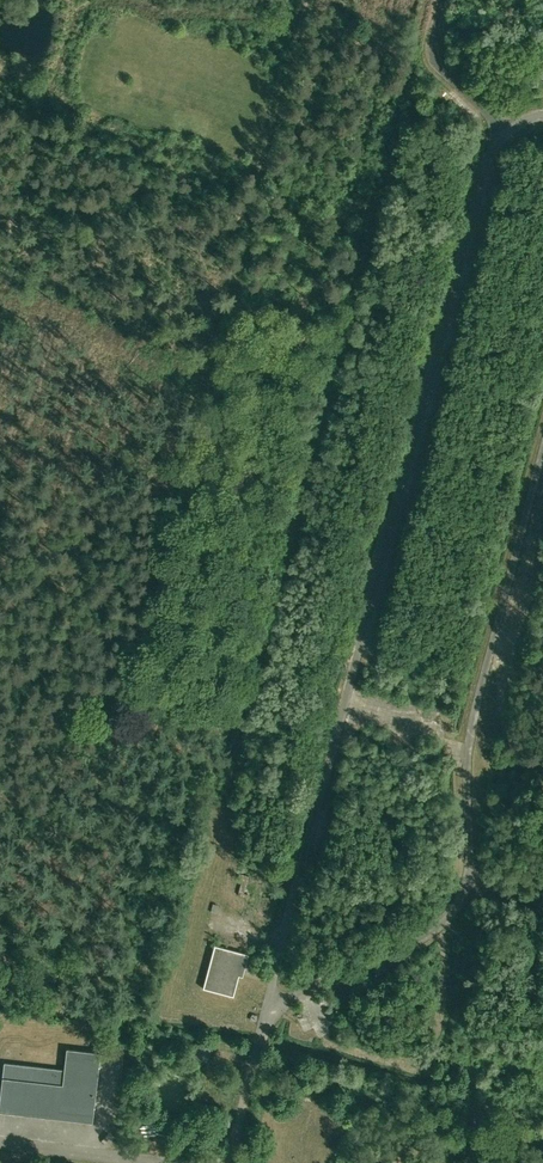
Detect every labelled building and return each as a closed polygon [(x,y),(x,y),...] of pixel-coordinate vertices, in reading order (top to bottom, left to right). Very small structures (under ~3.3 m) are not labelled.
[(446,92),(441,87),(432,97),(437,102),(446,92)] [(238,891),(244,893),(248,879),(242,877),(238,891)] [(248,955),(249,955),(249,954),(214,945),(203,988),(233,996),(239,974),(238,974),(240,969),(248,955)] [(210,1047),(199,1044),(196,1057),(207,1060),(210,1047)] [(21,1064),(4,1063),(0,1100),(0,1112),(93,1122),(101,1052),(67,1049),(64,1069),(21,1064)]
